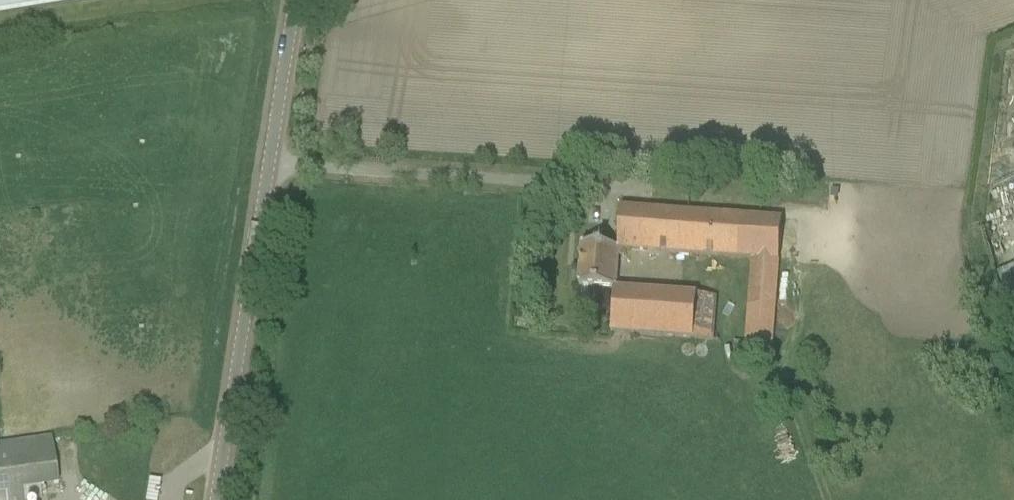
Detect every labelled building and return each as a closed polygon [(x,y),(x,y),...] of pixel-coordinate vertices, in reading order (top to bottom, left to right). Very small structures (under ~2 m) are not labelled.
[(95,0),(0,0),(0,13),(95,0)] [(1013,173),(1013,149),(990,158),(998,179),(1013,173)] [(579,287),(614,289),(616,254),(622,254),(623,249),(751,257),(745,343),(773,345),(781,219),(641,210),(621,209),(618,249),(582,246),(579,287)] [(716,299),(614,290),(611,336),(713,343),(716,299)] [(22,492),(58,486),(51,438),(0,445),(0,499),(24,499),(22,492)]
